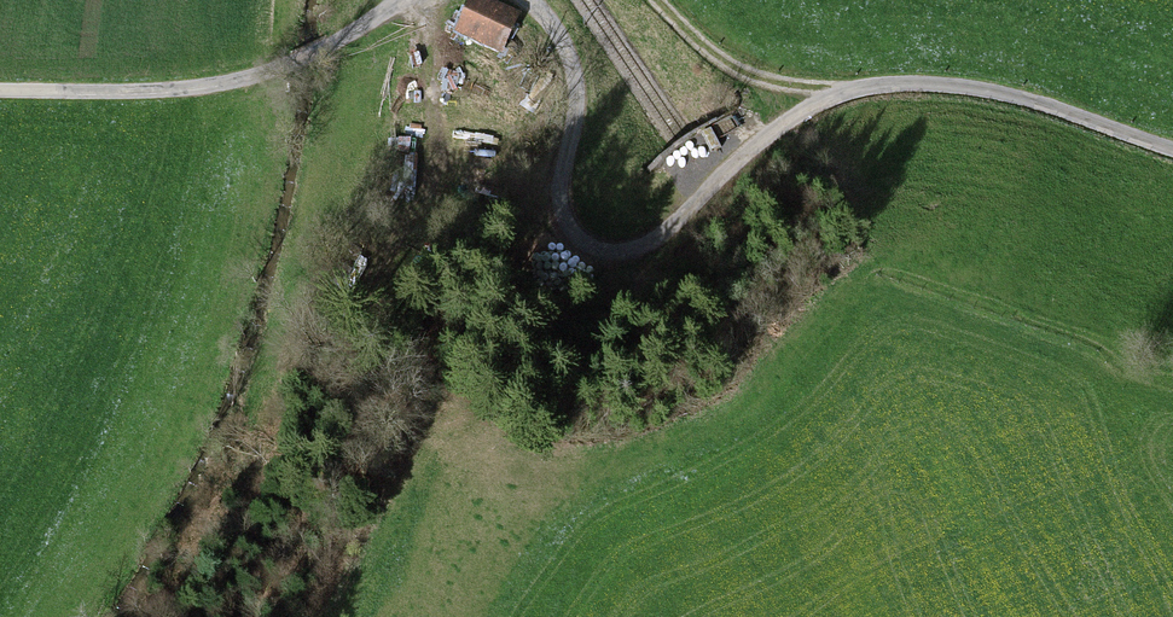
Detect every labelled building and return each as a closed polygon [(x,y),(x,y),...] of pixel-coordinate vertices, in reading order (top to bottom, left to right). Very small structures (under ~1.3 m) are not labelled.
[(501,46),(515,16),(480,0),(476,0),(462,28),(501,46)]
